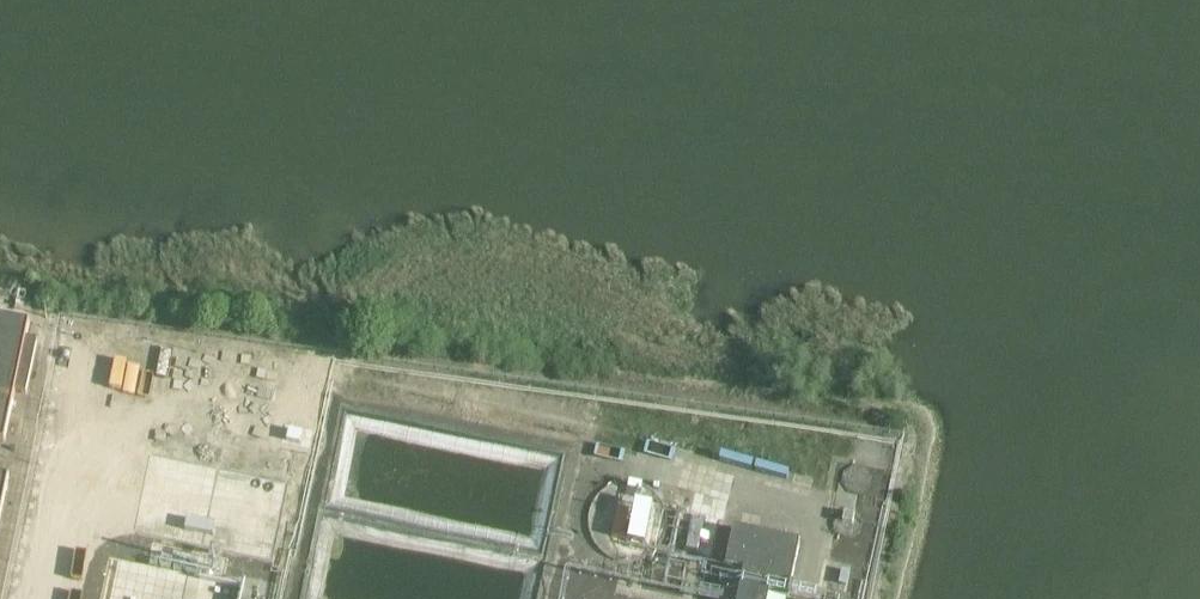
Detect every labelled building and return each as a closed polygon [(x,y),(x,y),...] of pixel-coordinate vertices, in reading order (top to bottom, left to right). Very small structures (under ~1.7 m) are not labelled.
[(4,442),(14,392),(27,395),(38,342),(26,339),(29,322),(0,316),(0,441),(4,442)] [(866,488),(866,486),(866,484),(865,481),(864,479),(862,477),(861,476),(858,474),(856,474),(853,474),(851,474),(849,475),(847,476),(845,478),(843,480),(842,482),(842,484),(841,486),(842,488),(842,491),(844,493),(845,495),(847,496),(849,498),(852,498),(854,498),(857,498),(859,497),(861,496),(863,494),(865,492),(866,490),(866,488)] [(9,477),(0,475),(0,520),(9,477)] [(588,522),(588,525),(588,529),(589,532),(590,536),(591,539),(593,542),(595,545),(597,548),(599,550),(602,553),(605,555),(608,557),(611,559),(614,560),(617,561),(621,562),(624,562),(628,563),(631,563),(635,562),(638,561),(641,560),(645,559),(648,558),(651,556),(654,554),(656,552),(659,549),(661,546),(663,543),(665,540),(666,537),(667,534),(668,530),(669,527),(669,523),(669,520),(669,516),(668,513),(667,510),(666,506),(665,503),(663,500),(661,497),(658,494),(656,492),(653,489),(650,487),(647,486),(644,484),(640,483),(637,482),(633,481),(629,481),(626,481),(622,482),(619,482),(615,483),(612,485),(609,486),(606,488),(603,490),(600,493),(598,495),(595,498),(593,501),(592,504),(590,508),(589,511),(588,515),(588,518),(588,522)] [(857,530),(858,529),(857,526),(857,524),(855,522),(854,520),(852,518),(850,517),(847,516),(845,516),(842,516),(840,517),(838,519),(836,520),(835,522),(834,524),(833,527),(833,528),(833,531),(834,533),(835,536),(837,537),(839,539),(841,540),(843,541),(846,541),(848,541),(850,540),(853,539),(854,537),(856,535),(857,533),(857,530)] [(717,541),(718,539),(717,535),(716,531),(714,528),(712,525),(709,523),(705,521),(702,520),(698,520),(694,520),(691,521),(687,523),(684,526),(682,529),(681,532),(680,536),(679,539),(680,542),(681,546),(683,549),(685,552),(688,555),(692,556),(695,557),(699,558),(703,557),(707,556),(710,554),(713,551),(715,548),(717,545),(717,541)] [(769,596),(785,598),(788,598),(800,544),(734,530),(723,581),(744,585),(741,598),(768,598),(769,596)]
